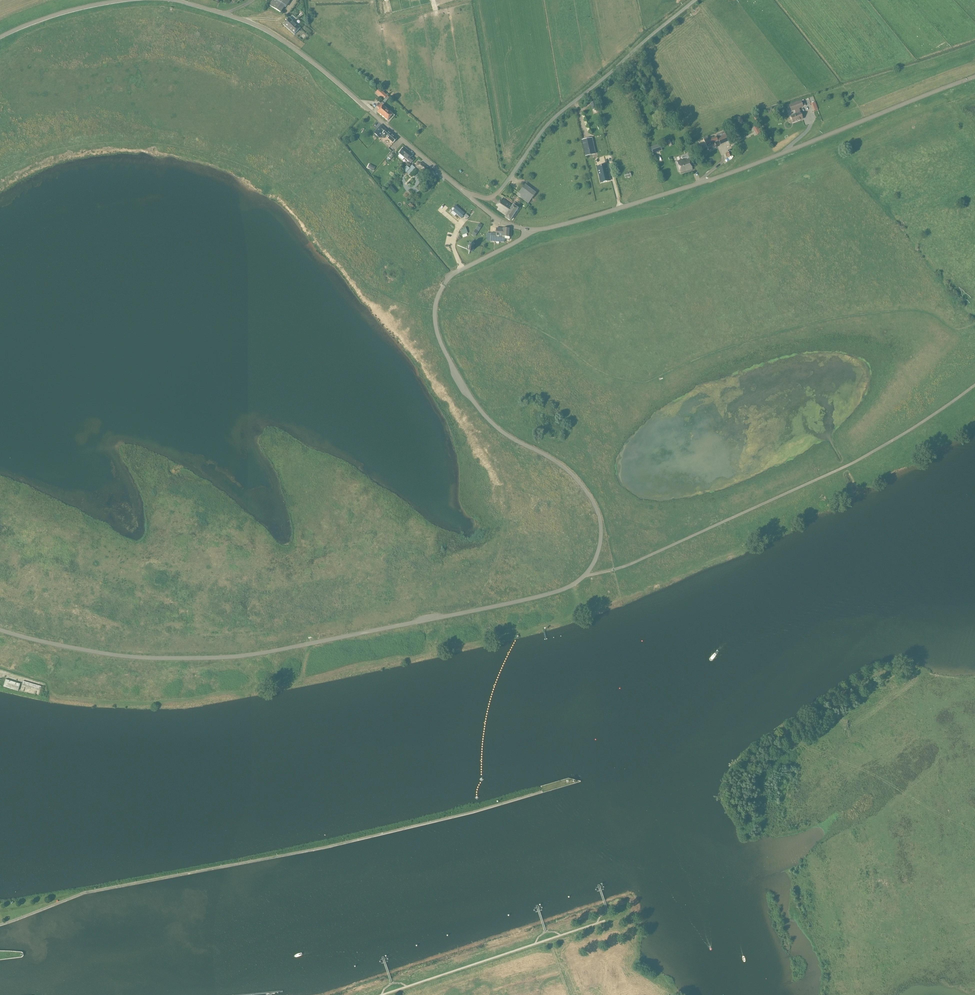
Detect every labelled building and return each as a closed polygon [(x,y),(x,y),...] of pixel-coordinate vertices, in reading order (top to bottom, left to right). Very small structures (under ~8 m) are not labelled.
[(275,1),(274,0),(273,0),(270,5),(273,7),(272,7),(281,13),(289,0),(276,0),(275,1)] [(301,28),(289,18),(283,24),(295,35),(301,28)] [(388,96),(380,89),(376,93),(384,100),(385,98),(388,100),(390,98),(387,96),(388,96)] [(804,107),(801,101),(789,105),(792,112),(795,111),(796,114),(791,116),(793,123),(803,119),(799,109),(804,107)] [(384,104),(382,102),(381,104),(381,103),(377,107),(380,109),(377,112),(388,121),(393,114),(383,105),(384,104)] [(385,131),(380,126),(374,134),(375,134),(373,136),(377,139),(378,137),(379,138),(381,136),(384,138),(386,137),(393,143),(397,139),(386,130),(385,131)] [(718,138),(721,145),(729,142),(726,135),(718,138)] [(595,154),(592,138),(582,140),(586,156),(595,154)] [(705,142),(709,151),(716,147),(713,139),(705,142)] [(660,144),(651,148),(653,153),(662,150),(660,144)] [(413,155),(404,147),(399,154),(411,164),(415,159),(412,157),(413,155)] [(694,164),(692,158),(686,160),(683,160),(677,162),(681,174),(693,170),(692,165),(694,164)] [(429,168),(422,162),(420,164),(419,163),(415,167),(425,174),(429,168)] [(416,168),(412,165),(410,168),(407,166),(403,170),(407,173),(410,175),(416,168)] [(610,181),(606,165),(597,167),(601,183),(610,181)] [(537,193),(525,184),(517,195),(528,204),(537,193)] [(512,206),(503,200),(497,209),(506,215),(505,217),(510,221),(518,209),(513,205),(512,206)] [(463,216),(465,213),(456,205),(454,208),(455,209),(451,214),(455,217),(457,214),(462,219),(464,216),(463,216)] [(479,222),(472,235),(476,236),(482,224),(479,222)] [(460,229),(463,237),(467,236),(466,233),(468,232),(466,227),(460,229)] [(491,234),(487,233),(486,241),(504,242),(504,237),(510,238),(511,229),(497,228),(496,234),(491,233),(491,234)] [(6,680),(3,687),(18,691),(20,684),(6,680)] [(23,681),(22,685),(42,690),(43,686),(23,681)]
